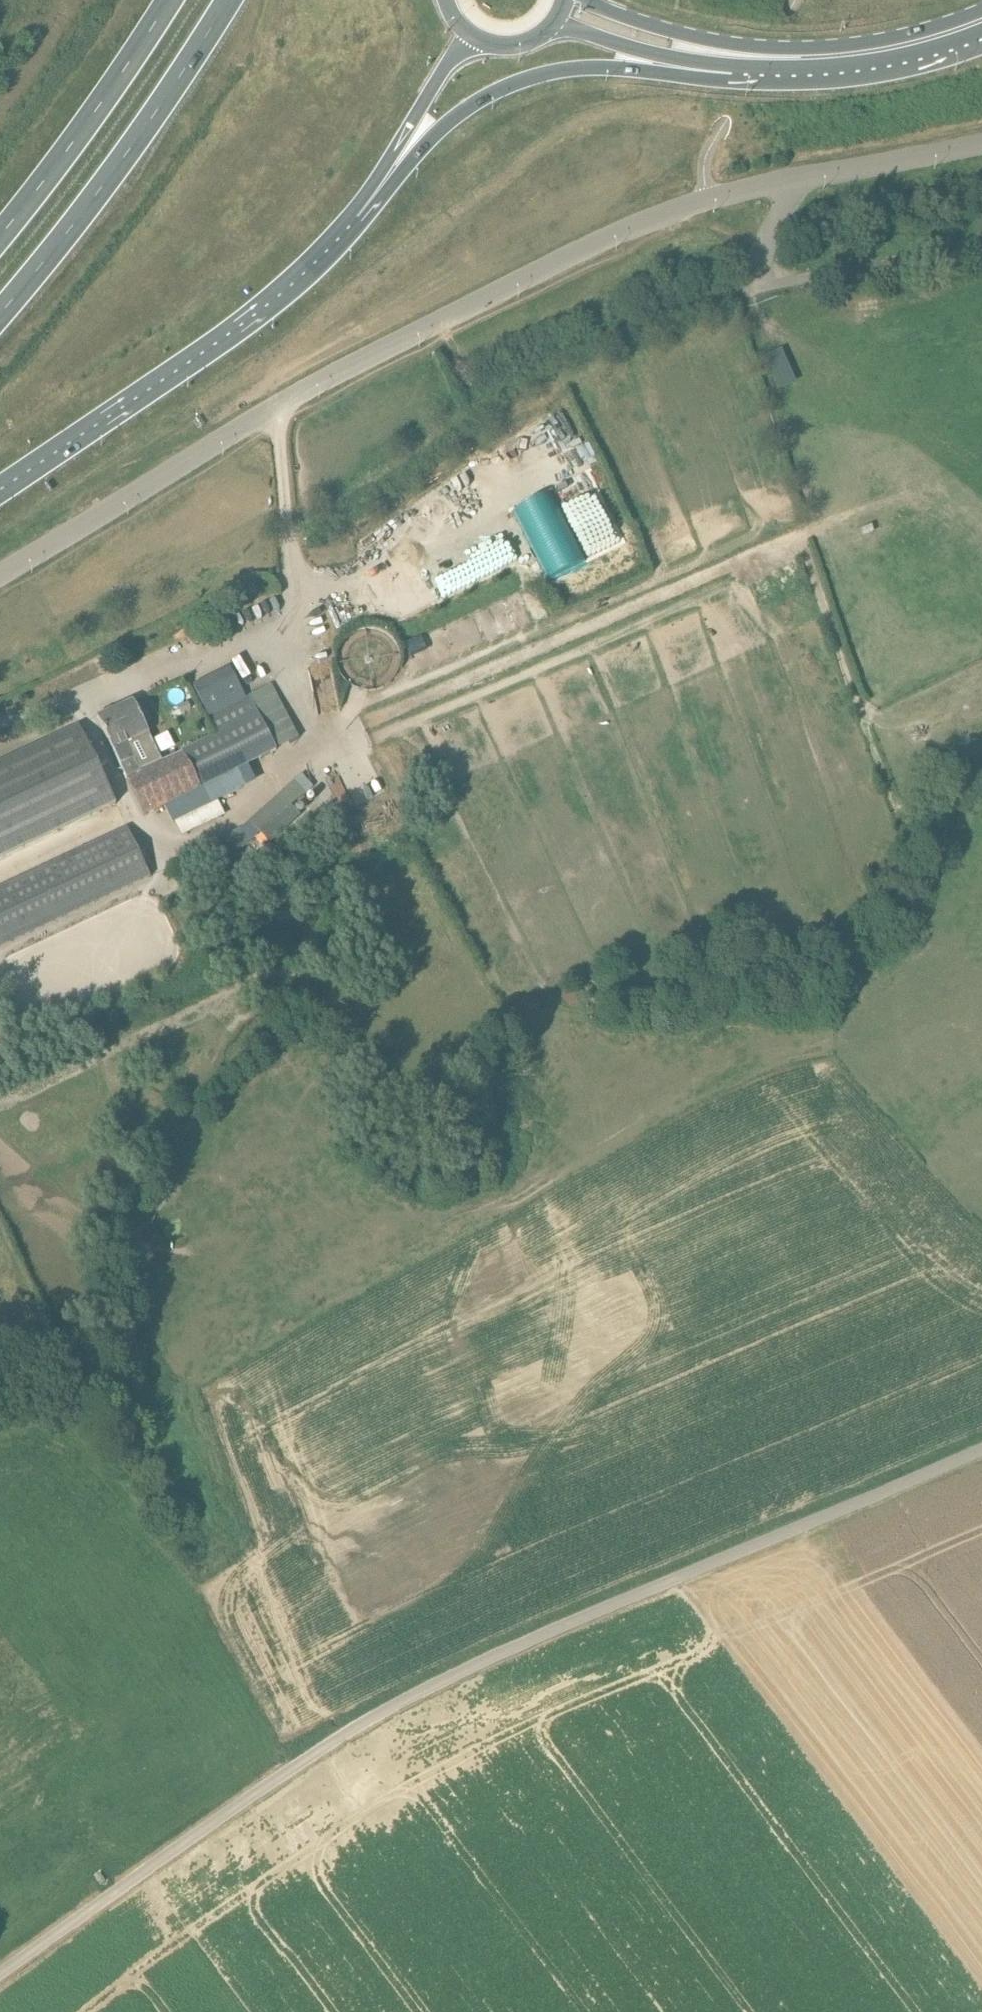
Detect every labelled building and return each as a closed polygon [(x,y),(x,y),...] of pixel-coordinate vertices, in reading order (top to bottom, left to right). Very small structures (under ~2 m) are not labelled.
[(234,774),(248,767),(297,742),(296,740),(299,738),(272,685),(206,718),(215,736),(175,756),(167,740),(154,746),(143,721),(152,717),(143,699),(134,703),(133,702),(97,718),(144,817),(165,807),(173,824),(175,823),(228,796),(242,789),(234,774)] [(79,726),(0,763),(0,859),(116,804),(79,726)] [(192,852),(199,867),(248,844),(257,836),(267,846),(301,816),(291,805),(293,803),(297,807),(308,797),(301,789),(294,780),(242,828),(192,852)] [(150,876),(127,827),(0,888),(0,947),(150,876)]
